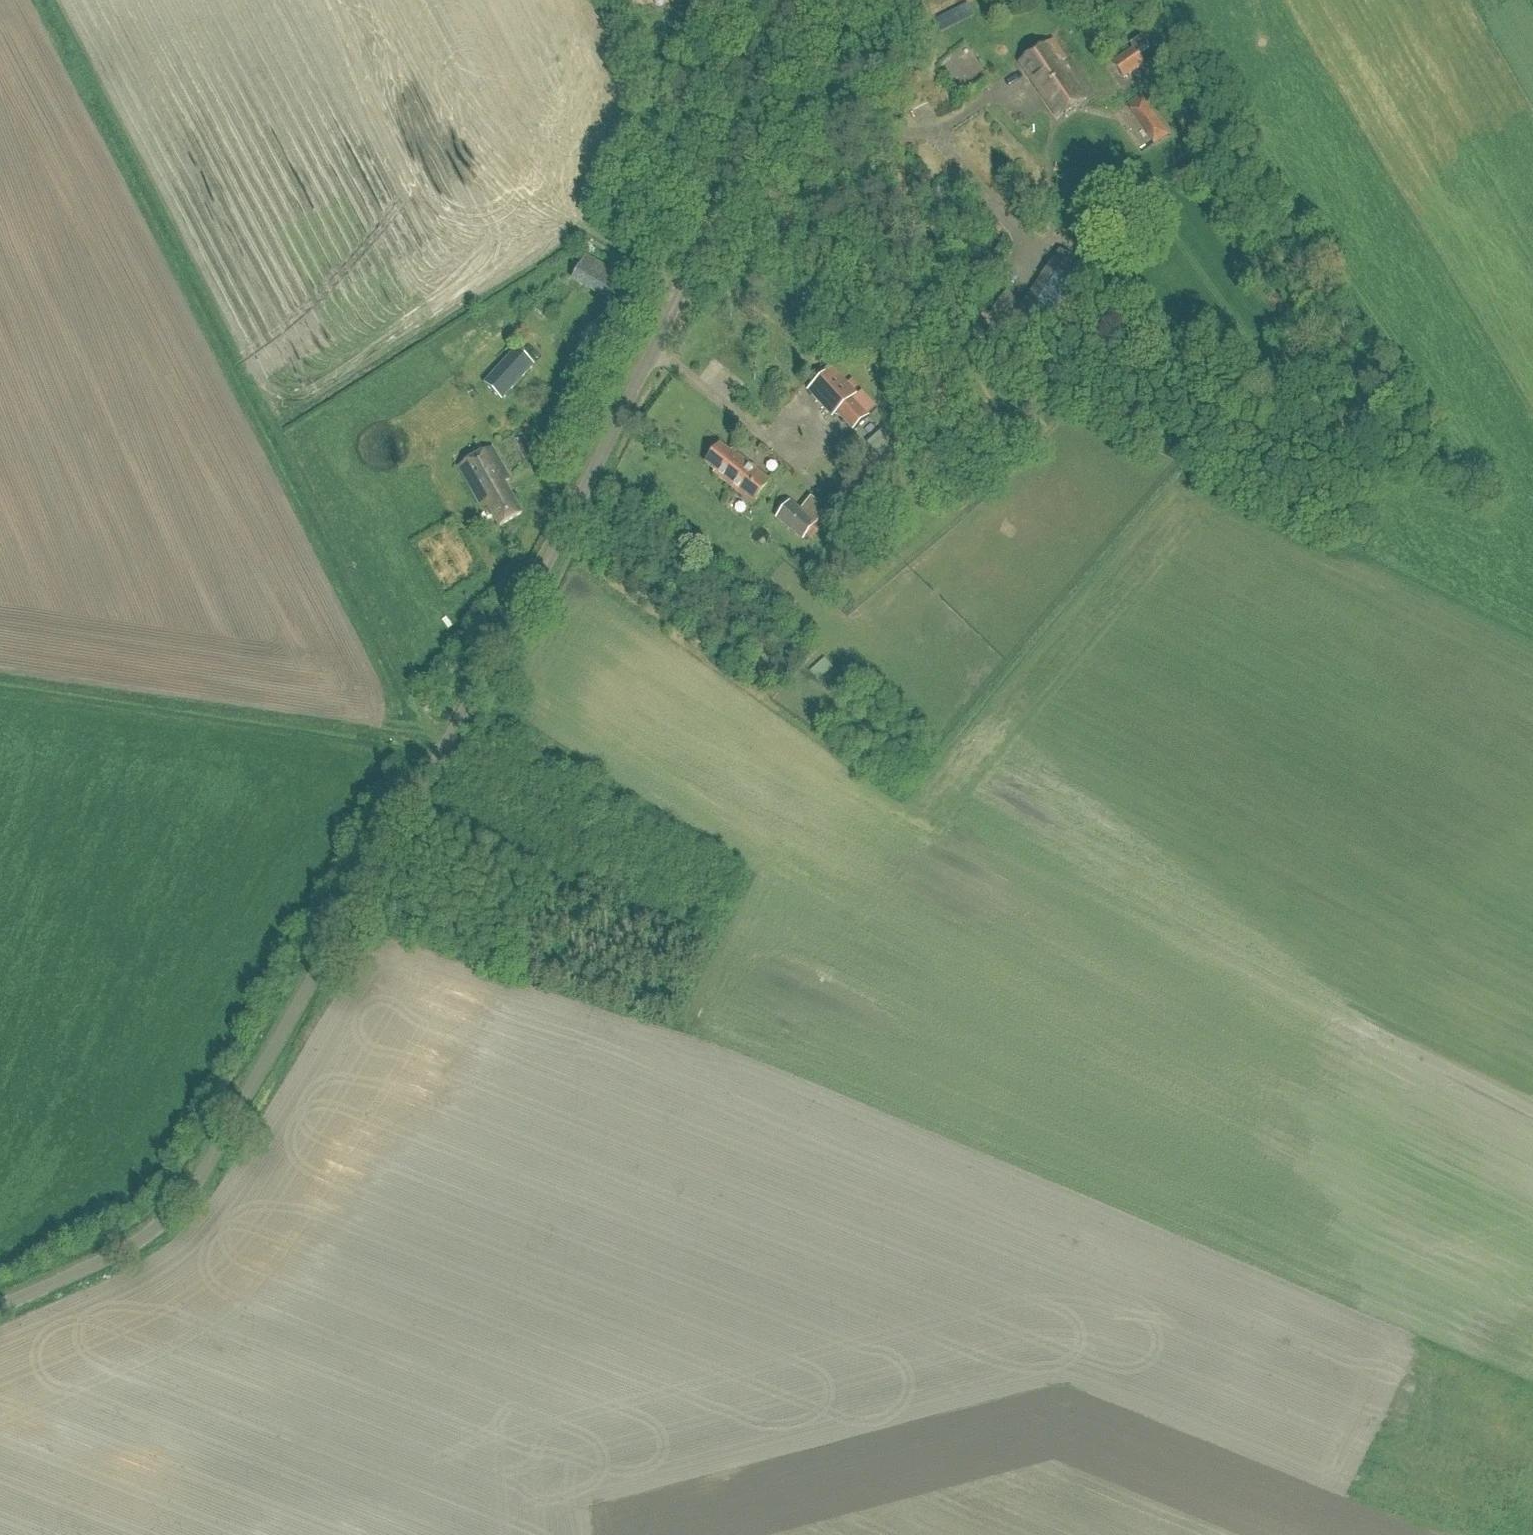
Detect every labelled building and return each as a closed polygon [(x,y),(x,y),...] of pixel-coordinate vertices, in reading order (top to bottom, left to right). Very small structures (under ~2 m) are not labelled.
[(1123,80),(1145,65),(1139,57),(1150,49),(1142,37),(1129,46),(1131,49),(1112,63),(1123,80)] [(1062,119),(1085,103),(1065,74),(1062,76),(1055,66),(1059,63),(1048,47),(1021,65),(1032,82),(1035,79),(1062,119)] [(1129,109),(1156,145),(1167,137),(1140,101),(1129,109)] [(993,317),(1035,344),(1085,268),(1062,252),(1050,270),(1025,306),(1009,295),(993,317)] [(624,279),(586,258),(574,280),(611,302),(624,279)] [(517,349),(484,384),(503,402),(536,367),(517,349)] [(855,431),(870,416),(878,409),(863,392),(859,395),(835,368),(809,392),(833,419),(839,414),(855,431)] [(707,465),(717,472),(715,474),(755,505),(773,483),(732,451),(730,453),(721,446),(707,465)] [(500,527),(523,515),(505,483),(511,480),(493,449),(459,468),(483,510),(489,507),(500,527)] [(803,541),(817,524),(791,503),(777,520),(803,541)]
